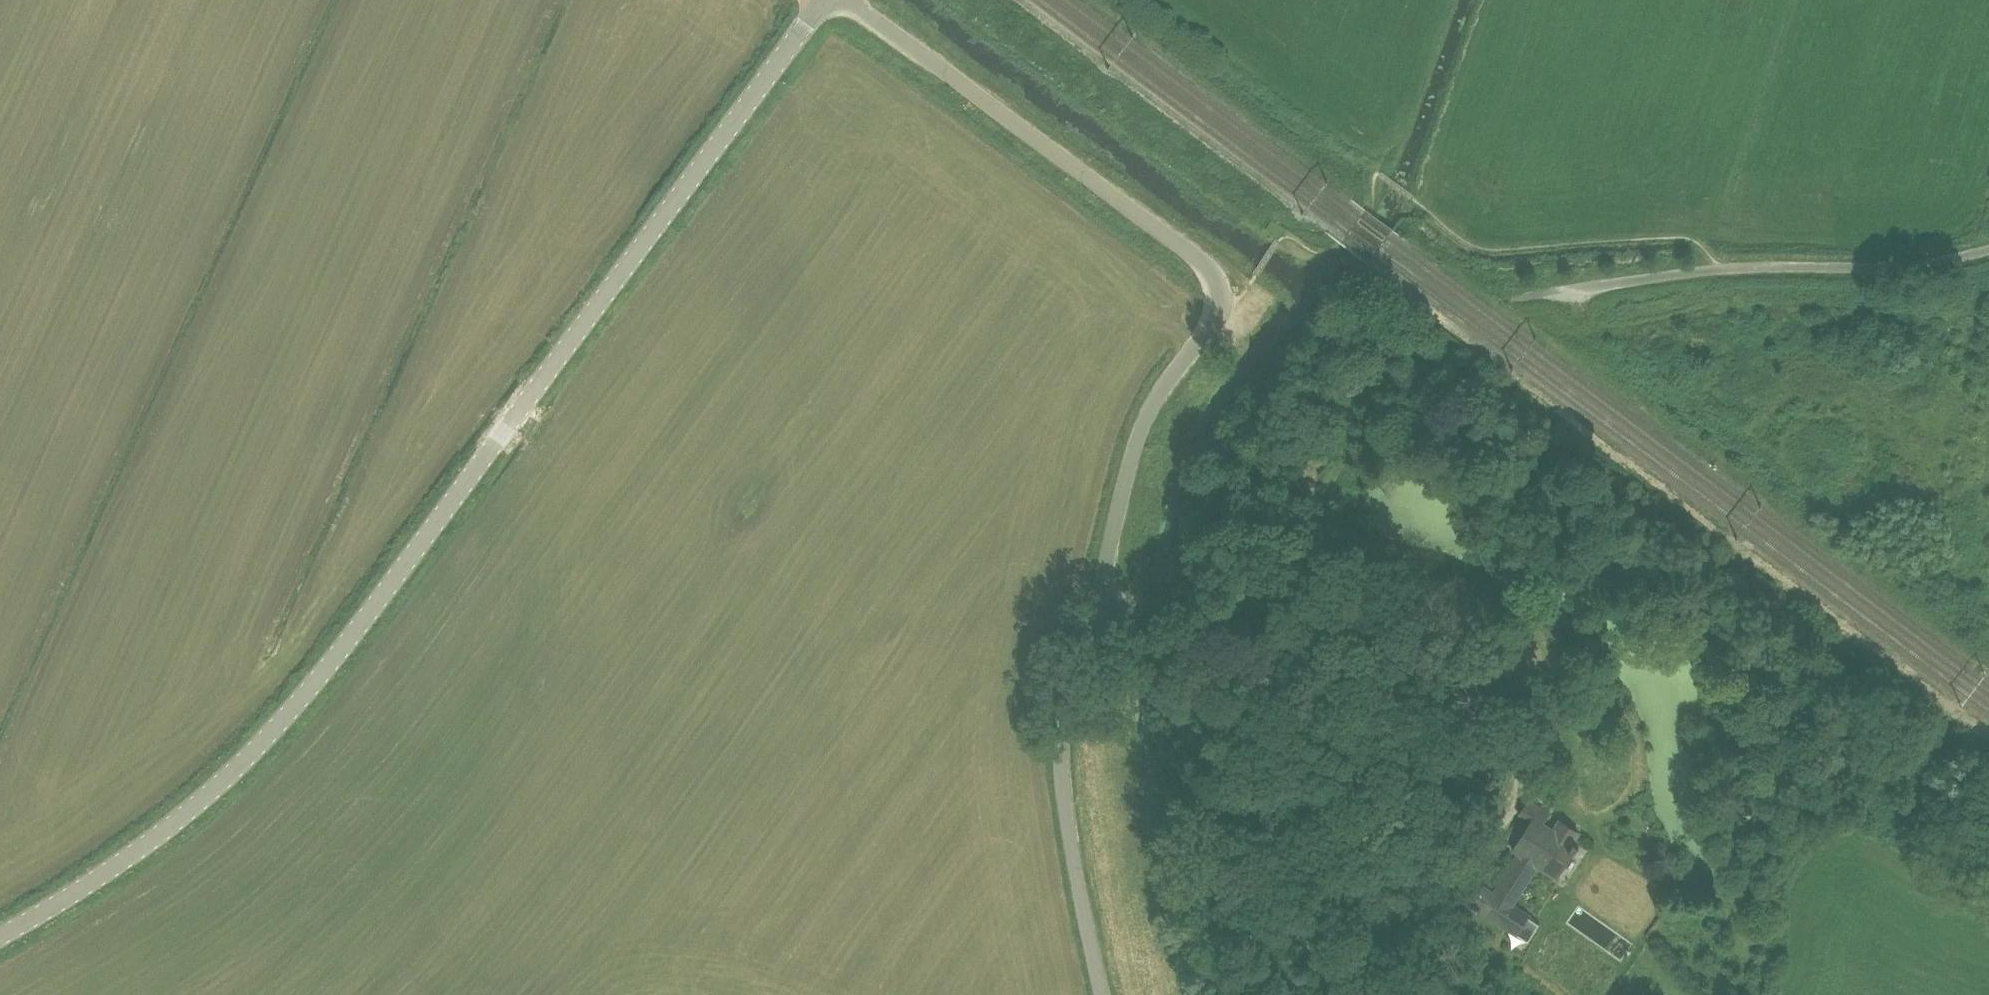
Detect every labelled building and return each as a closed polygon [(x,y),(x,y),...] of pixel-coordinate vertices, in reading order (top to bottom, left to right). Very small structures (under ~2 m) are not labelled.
[(1473,912),(1476,908),(1517,934),(1529,915),(1513,904),(1538,865),(1539,866),(1545,856),(1548,858),(1548,857),(1563,867),(1572,852),(1573,853),(1578,845),(1573,842),(1579,832),(1559,820),(1553,829),(1542,822),(1548,813),(1528,800),(1521,812),(1532,819),(1512,850),(1518,853),(1493,892),(1468,876),(1462,885),(1437,869),(1425,887),(1454,906),(1457,902),(1473,912)]
